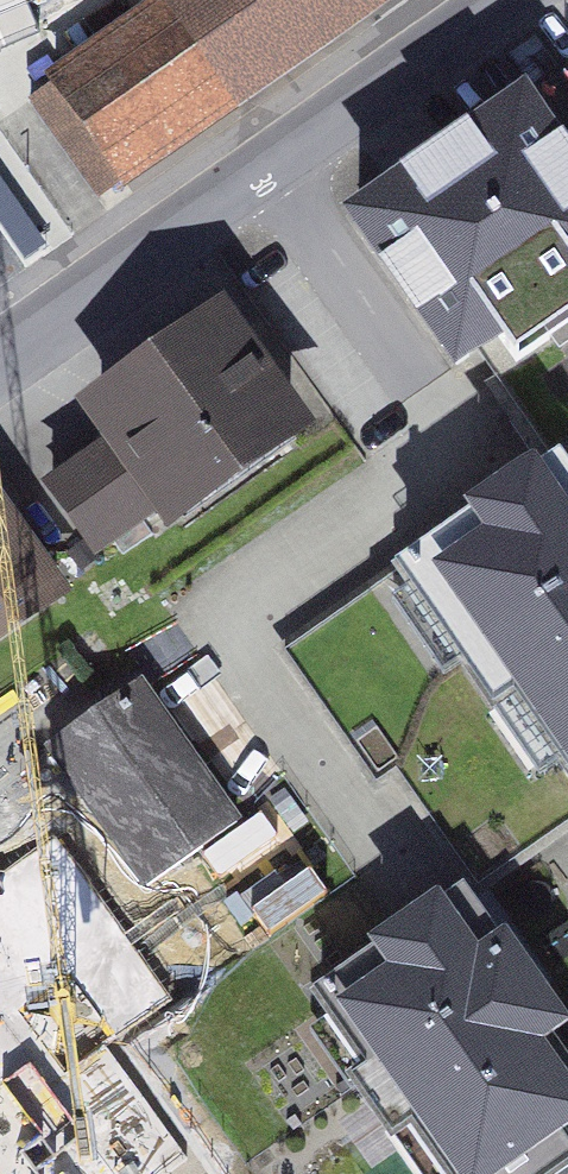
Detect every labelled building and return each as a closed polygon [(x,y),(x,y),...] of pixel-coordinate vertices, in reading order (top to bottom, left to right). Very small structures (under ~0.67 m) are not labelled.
[(50,74),(121,175),(228,101),(157,0),(50,74)] [(234,95),(370,0),(168,0),(234,95)] [(458,360),(499,332),(517,358),(567,323),(567,135),(532,82),(524,72),(381,171),(344,197),(458,360)] [(321,442),(235,320),(93,420),(117,453),(56,496),(111,572),(173,527),(182,540),(321,442)] [(562,454),(273,670),(372,802),(389,789),(467,893),(567,817),(567,462),(562,454)] [(62,594),(0,514),(0,643),(62,594)] [(135,680),(44,751),(156,895),(247,825),(135,680)] [(324,997),(440,1173),(567,1173),(567,1038),(475,898),(324,997)] [(0,1051),(0,1173),(93,1173),(0,1051)]
